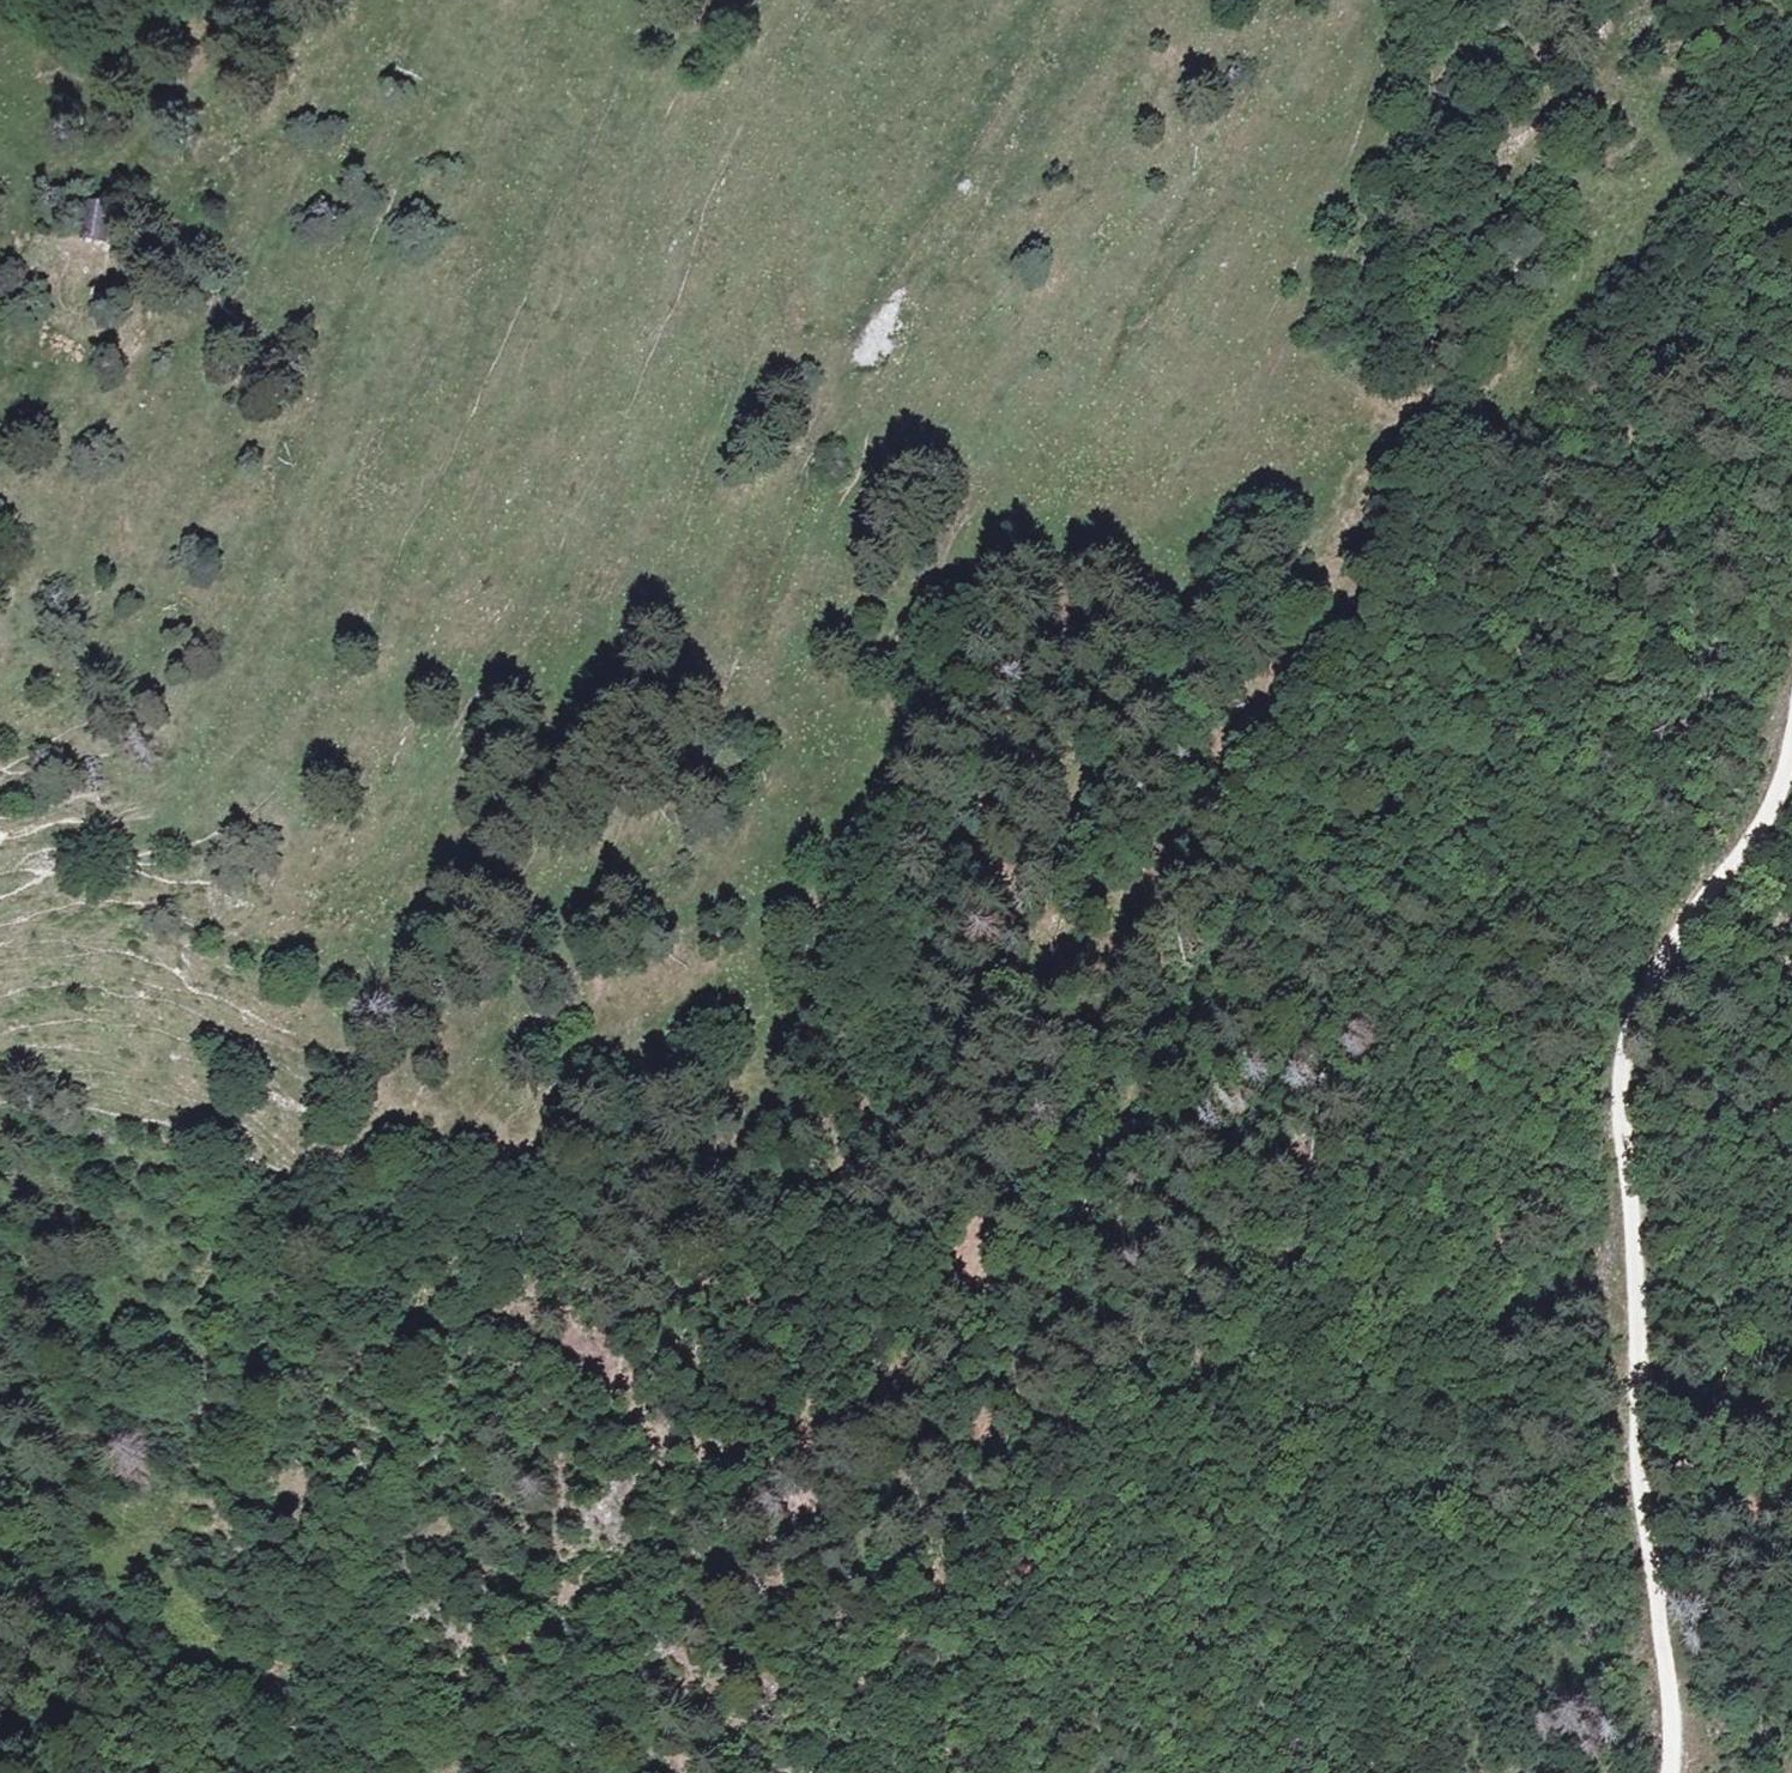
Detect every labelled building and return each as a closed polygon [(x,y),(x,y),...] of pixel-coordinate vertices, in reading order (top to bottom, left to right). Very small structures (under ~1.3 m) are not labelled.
[(116,205),(88,198),(80,232),(109,238),(116,205)]
